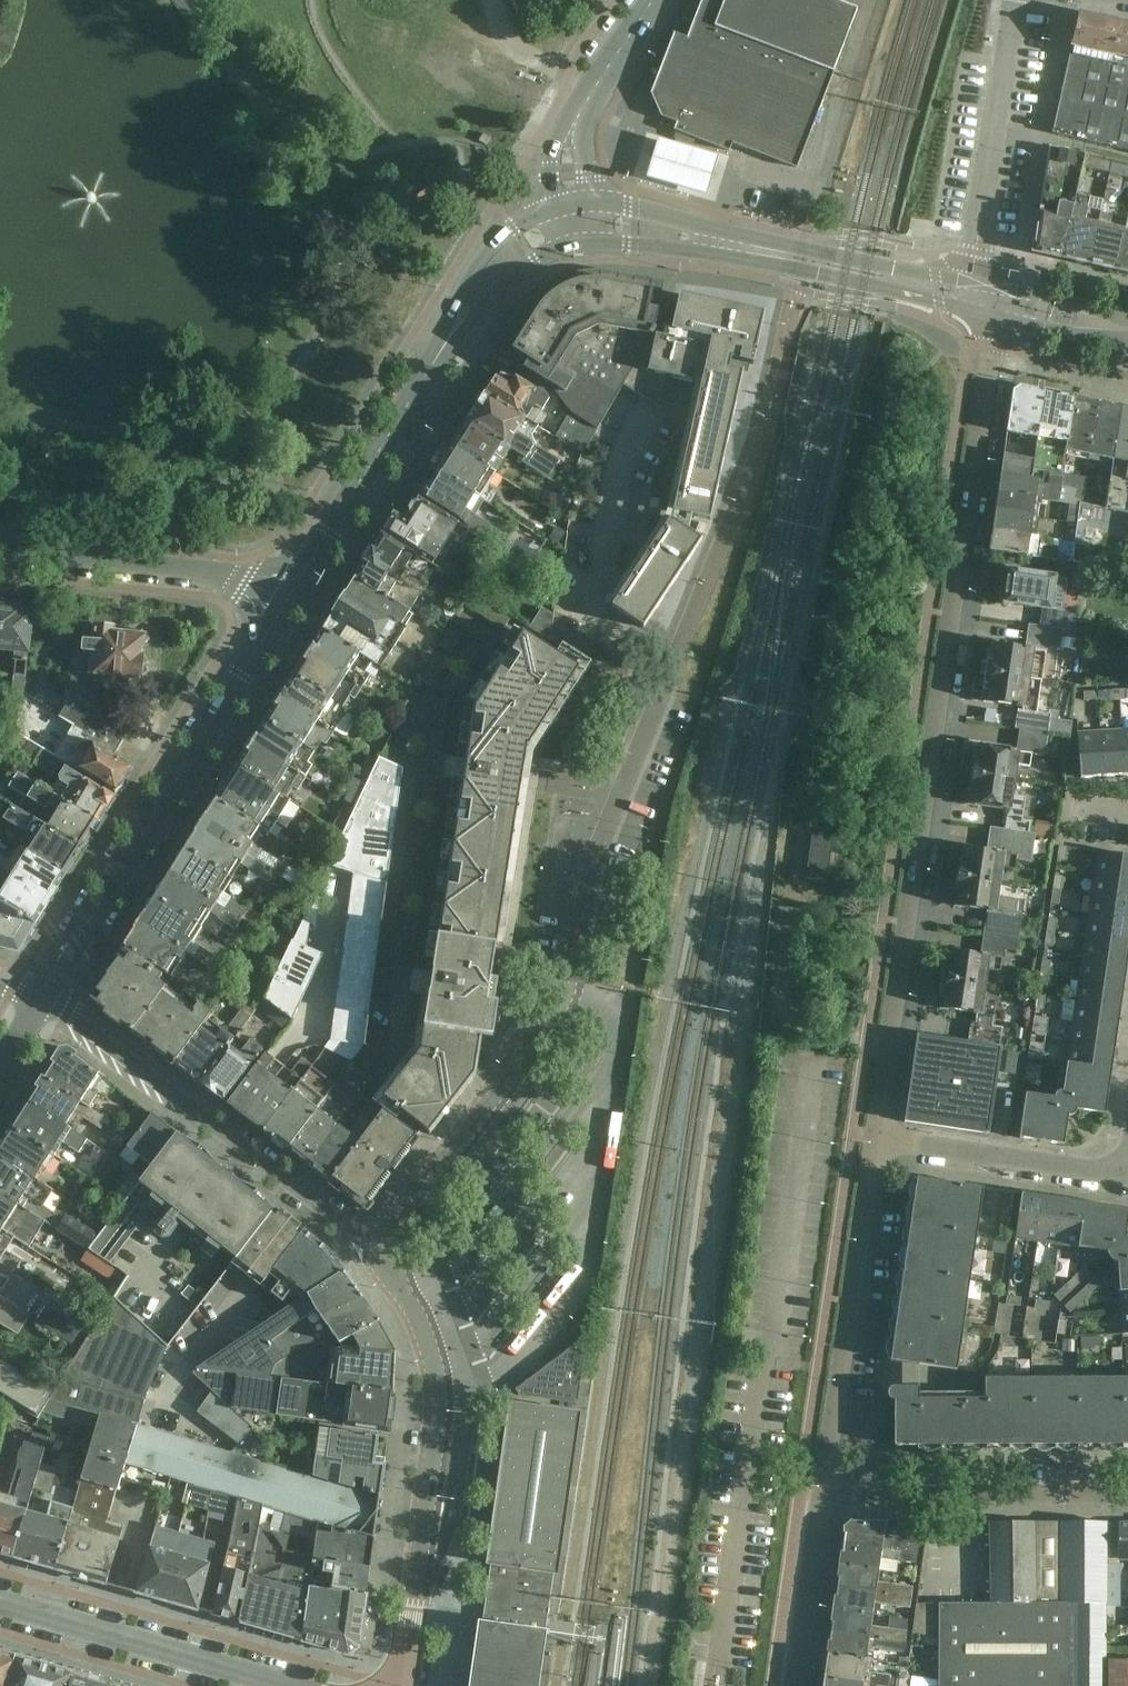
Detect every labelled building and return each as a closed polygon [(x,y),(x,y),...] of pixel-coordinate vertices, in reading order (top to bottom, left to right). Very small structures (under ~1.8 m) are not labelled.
[(687,40),(674,35),(651,95),(661,117),(678,124),(675,131),(729,151),(731,147),(732,144),(797,169),(859,9),(836,0),(705,0),(690,41),(687,40)] [(1053,132),(1052,134),(1127,151),(1127,24),(1079,13),(1053,132)] [(719,154),(660,135),(647,174),(708,193),(719,154)] [(1049,147),(1048,153),(1040,209),(1072,214),(1075,203),(1076,204),(1083,168),(1085,158),(1085,155),(1049,147)] [(1113,164),(1085,158),(1083,168),(1110,174),(1109,175),(1111,175),(1113,164)] [(1113,164),(1111,175),(1127,179),(1127,167),(1113,164)] [(1075,203),(1072,214),(1062,259),(1089,265),(1102,213),(1075,207),(1076,204),(1075,203)] [(1072,214),(1040,209),(1034,247),(1038,254),(1062,259),(1072,214)] [(1127,219),(1102,213),(1089,265),(1116,271),(1127,219)] [(1127,219),(1116,271),(1127,274),(1127,219)] [(673,302),(650,298),(652,286),(650,286),(649,292),(634,289),(634,282),(618,279),(601,276),(583,277),(566,282),(550,291),(537,303),(527,318),(519,332),(524,336),(516,350),(511,347),(510,348),(520,354),(514,363),(531,374),(556,389),(554,391),(571,412),(556,437),(582,454),(623,386),(654,336),(661,323),(673,302)] [(672,332),(754,350),(756,351),(757,351),(765,314),(680,295),(672,332)] [(705,347),(654,336),(623,386),(662,409),(662,408),(669,378),(696,384),(705,347)] [(706,364),(695,416),(673,513),(679,514),(687,516),(692,517),(710,521),(732,424),(743,373),(748,374),(750,365),(753,365),(756,355),(755,355),(753,355),(742,352),(740,359),(731,357),(731,360),(730,360),(731,360),(744,363),(742,372),(729,369),(707,364),(706,364)] [(500,374),(497,380),(496,379),(495,381),(490,382),(486,388),(488,392),(535,424),(554,391),(556,389),(531,374),(524,385),(506,373),(500,374)] [(1025,436),(1023,457),(1034,459),(1036,448),(1041,407),(1045,392),(1020,386),(1013,391),(1006,433),(1025,436)] [(523,461),(549,477),(559,461),(530,442),(538,428),(534,426),(535,424),(488,392),(485,396),(480,396),(476,403),(477,408),(470,421),(512,448),(510,450),(525,459),(523,461)] [(1073,397),(1045,392),(1041,407),(1036,448),(1034,459),(1031,479),(1039,481),(1060,486),(1062,476),(1065,457),(1064,456),(1073,397)] [(1077,395),(1075,398),(1073,397),(1064,456),(1065,457),(1087,460),(1096,402),(1084,400),(1083,397),(1077,395)] [(1102,401),(1100,403),(1096,402),(1087,460),(1111,464),(1121,407),(1108,405),(1108,402),(1102,401)] [(1107,509),(1127,513),(1127,409),(1121,407),(1111,464),(1113,465),(1108,499),(1107,509)] [(470,421),(464,430),(462,433),(457,433),(452,441),(454,445),(454,447),(497,473),(510,450),(512,448),(470,421)] [(497,473),(454,447),(453,448),(453,447),(438,471),(481,498),(491,482),(497,473)] [(1004,454),(1001,473),(1031,479),(1034,459),(1023,457),(1004,454)] [(481,498),(438,471),(437,474),(436,473),(431,475),(428,479),(428,485),(429,485),(422,497),(441,508),(464,524),(471,513),(476,517),(486,502),(481,499),(481,498)] [(1031,479),(1001,473),(998,492),(1042,499),(1042,501),(1069,505),(1079,507),(1079,505),(1080,500),(1083,500),(1084,495),(1084,490),(1060,486),(1039,481),(1031,479)] [(1086,480),(1062,476),(1060,486),(1084,490),(1086,480)] [(565,490),(560,514),(569,520),(574,495),(565,490)] [(1042,499),(998,492),(995,511),(1034,517),(1035,504),(1042,505),(1042,501),(1042,499)] [(1079,505),(1107,509),(1108,499),(1084,495),(1083,500),(1080,500),(1079,505)] [(398,518),(392,519),(383,535),(432,566),(440,552),(446,556),(452,545),(458,548),(468,532),(469,532),(438,512),(420,500),(417,504),(413,505),(409,510),(411,515),(405,523),(398,518)] [(1079,507),(1069,505),(1066,523),(1077,524),(1079,507)] [(1034,517),(995,511),(992,531),(1031,536),(1034,517)] [(477,517),(469,532),(468,532),(488,545),(497,530),(477,517)] [(671,520),(615,604),(612,608),(644,629),(702,541),(689,532),(682,527),(675,523),(671,520)] [(1031,536),(992,531),(990,550),(1028,556),(1031,536)] [(432,566),(383,535),(369,557),(430,596),(434,591),(426,586),(430,580),(425,576),(432,566)] [(1058,561),(1071,563),(1074,543),(1061,541),(1058,561)] [(430,596),(369,557),(355,579),(403,609),(410,599),(416,603),(421,596),(428,600),(426,604),(439,611),(443,603),(430,596)] [(540,567),(535,575),(558,590),(563,582),(540,567)] [(1068,570),(1066,579),(1009,571),(1007,585),(1002,586),(1001,596),(1005,599),(1004,604),(1042,609),(1039,627),(1064,631),(1063,638),(1087,641),(1088,633),(1084,628),(1077,627),(1078,619),(1073,613),(1062,612),(1065,587),(1080,590),(1082,572),(1068,570)] [(355,579),(341,601),(322,632),(371,662),(377,666),(385,653),(389,655),(395,646),(400,638),(406,629),(401,626),(410,613),(403,609),(355,579)] [(473,595),(466,606),(475,612),(482,601),(473,595)] [(482,601),(475,612),(485,618),(492,607),(482,601)] [(4,603),(0,646),(0,649),(15,651),(14,661),(16,661),(13,693),(25,694),(31,628),(33,610),(20,609),(21,605),(4,603)] [(492,607),(485,618),(494,624),(501,613),(492,607)] [(542,608),(530,628),(550,641),(554,616),(542,608)] [(454,623),(464,630),(471,619),(461,612),(454,623)] [(501,613),(494,624),(504,630),(511,619),(501,613)] [(464,630),(473,636),(480,625),(471,619),(464,630)] [(473,636),(483,642),(490,631),(480,625),(473,636)] [(994,645),(992,658),(989,658),(987,673),(1031,679),(1033,663),(1047,665),(1049,647),(1061,649),(1063,638),(1064,631),(1039,627),(1029,626),(1025,649),(994,645)] [(87,628),(80,628),(75,629),(72,632),(70,637),(71,641),(75,645),(79,646),(84,647),(84,651),(76,651),(74,678),(97,680),(111,682),(112,676),(140,679),(142,679),(143,676),(147,673),(148,664),(144,659),(145,657),(142,656),(143,646),(150,641),(142,632),(136,637),(113,634),(113,630),(96,628),(96,629),(87,628)] [(451,628),(445,638),(456,644),(462,634),(451,628)] [(490,631),(483,642),(492,648),(499,637),(490,631)] [(371,662),(322,632),(309,653),(372,692),(373,689),(364,684),(370,675),(365,672),(371,662)] [(421,1052),(384,1099),(430,1135),(476,1076),(486,1010),(500,1012),(499,1024),(500,1024),(544,738),(591,666),(562,647),(557,655),(523,632),(474,708),(421,1052)] [(456,644),(445,638),(439,647),(450,654),(456,644)] [(479,649),(468,642),(462,652),(473,659),(479,649)] [(448,658),(437,651),(431,661),(442,668),(448,658)] [(456,662),(467,668),(473,659),(462,652),(456,662)] [(372,692),(309,653),(295,676),(343,706),(350,696),(355,699),(359,692),(368,697),(372,692)] [(442,668),(431,661),(425,671),(436,677),(442,668)] [(397,686),(410,679),(403,667),(390,674),(397,686)] [(462,676),(451,669),(445,679),(457,686),(462,676)] [(436,677),(425,671),(419,681),(430,687),(436,677)] [(1031,679),(987,673),(985,689),(987,689),(986,702),(1024,708),(1023,712),(1020,712),(1017,730),(1021,731),(1049,735),(1052,715),(1040,714),(1042,697),(1028,695),(1031,679)] [(343,706),(295,676),(281,698),(343,737),(345,734),(336,729),(348,711),(343,707),(343,706)] [(97,680),(74,678),(72,701),(62,718),(86,732),(90,726),(101,733),(104,729),(123,741),(123,740),(126,712),(107,710),(94,702),(97,680)] [(457,686),(445,679),(439,689),(451,696),(457,686)] [(393,689),(385,701),(400,711),(408,699),(393,689)] [(424,697),(413,691),(408,702),(419,707),(424,697)] [(1112,700),(1111,691),(1097,692),(1098,701),(1112,700)] [(1098,701),(1097,692),(1083,693),(1083,701),(1098,701)] [(343,737),(281,698),(266,721),(315,751),(322,741),(327,744),(331,736),(340,742),(343,737)] [(448,701),(435,699),(434,710),(446,712),(448,701)] [(419,707),(408,702),(403,712),(415,717),(419,707)] [(28,703),(20,717),(23,720),(17,730),(31,739),(46,715),(28,703)] [(434,710),(432,722),(445,723),(446,712),(434,710)] [(415,717),(403,712),(398,722),(410,727),(415,717)] [(315,751),(266,721),(252,743),(307,778),(314,766),(308,762),(315,751)] [(398,722),(393,732),(405,738),(410,727),(398,722)] [(74,732),(57,758),(60,759),(116,795),(132,769),(113,757),(123,741),(104,729),(101,733),(90,726),(86,732),(83,738),(74,732)] [(444,732),(431,730),(429,742),(442,743),(444,732)] [(1049,735),(1021,731),(1017,753),(979,747),(977,759),(975,760),(973,775),(1016,781),(1018,766),(1032,768),(1034,748),(1047,750),(1049,735)] [(1126,776),(1123,731),(1101,733),(1104,778),(1126,776)] [(1104,778),(1101,733),(1078,734),(1079,757),(1080,779),(1104,778)] [(429,742),(428,753),(441,755),(442,743),(429,742)] [(307,778),(252,743),(237,767),(291,800),(294,802),(300,792),(298,791),(305,779),(306,780),(307,778)] [(386,747),(381,759),(391,764),(397,752),(386,747)] [(57,758),(43,749),(35,762),(52,772),(60,759),(57,758)] [(397,752),(391,764),(402,769),(407,757),(397,752)] [(407,757),(402,769),(403,770),(416,772),(418,762),(407,757)] [(347,827),(329,866),(354,874),(387,885),(388,882),(389,871),(391,860),(393,849),(394,838),(396,826),(397,815),(399,804),(400,793),(402,782),(403,770),(402,769),(391,764),(381,759),(379,758),(379,759),(367,785),(357,806),(355,810),(347,827)] [(291,800),(237,767),(217,799),(264,829),(271,833),(291,800)] [(95,787),(65,768),(49,792),(98,823),(99,823),(99,822),(107,808),(108,808),(114,799),(95,787)] [(416,772),(403,770),(402,782),(415,783),(416,772)] [(1016,781),(973,775),(970,791),(973,791),(971,804),(1009,810),(1005,831),(1033,835),(1034,834),(1036,819),(1024,817),(1027,799),(1014,797),(1016,781)] [(437,778),(424,777),(423,788),(436,790),(437,778)] [(367,785),(357,780),(347,801),(357,806),(367,785)] [(49,792),(33,782),(24,796),(47,811),(49,807),(58,812),(48,828),(82,849),(92,833),(93,833),(98,823),(49,792)] [(415,783),(402,782),(400,793),(413,795),(415,783)] [(423,788),(421,799),(434,801),(436,790),(423,788)] [(400,793),(399,804),(412,806),(413,795),(400,793)] [(201,823),(274,870),(281,860),(262,849),(260,853),(252,848),(264,829),(217,799),(206,817),(206,816),(201,823)] [(399,804),(397,815),(410,817),(412,806),(399,804)] [(355,810),(345,805),(337,822),(347,827),(355,810)] [(48,828),(12,806),(4,820),(27,834),(20,846),(66,875),(76,860),(83,849),(82,849),(48,828)] [(397,815),(396,826),(408,828),(410,817),(397,815)] [(201,823),(197,830),(194,834),(195,835),(187,848),(233,878),(241,866),(267,882),(274,870),(201,823)] [(431,827),(418,825),(416,836),(429,838),(431,827)] [(408,828),(396,826),(394,838),(407,839),(408,828)] [(988,852),(964,848),(962,862),(960,862),(958,877),(1002,884),(1004,869),(1016,871),(1018,862),(1031,864),(1035,835),(1034,834),(1033,835),(1005,831),(991,829),(988,852)] [(429,838),(416,836),(415,848),(427,850),(429,838)] [(812,836),(806,879),(827,882),(833,839),(812,836)] [(407,839),(394,838),(393,849),(405,851),(407,839)] [(20,846),(10,862),(0,855),(0,868),(51,900),(57,890),(56,890),(66,875),(20,846)] [(1059,846),(1057,861),(1065,862),(1067,848),(1059,846)] [(171,873),(243,919),(249,910),(223,894),(233,878),(187,848),(171,873)] [(405,851),(393,849),(391,860),(404,862),(405,851)] [(1098,852),(1095,873),(1127,878),(1127,856),(1098,852)] [(391,860),(389,871),(402,873),(404,862),(391,860)] [(0,868),(0,902),(35,924),(44,910),(45,910),(51,900),(0,868)] [(389,871),(388,882),(401,884),(402,873),(389,871)] [(411,872),(410,883),(423,885),(424,874),(411,872)] [(171,873),(168,879),(157,896),(203,926),(211,913),(237,929),(243,919),(171,873)] [(1095,873),(1092,895),(1127,900),(1127,878),(1095,873)] [(354,874),(351,896),(385,901),(386,893),(387,885),(354,874)] [(1063,877),(1055,876),(1052,890),(1061,891),(1063,877)] [(1002,884),(958,877),(956,893),(958,893),(956,907),(991,912),(987,934),(989,934),(1018,938),(1018,939),(1039,942),(1040,934),(1020,931),(1023,915),(1017,914),(1019,902),(1000,899),(1002,884)] [(387,885),(386,893),(399,895),(401,884),(388,882),(387,885)] [(410,883),(408,895),(421,897),(423,885),(410,883)] [(1061,891),(1052,890),(1050,904),(1059,905),(1061,891)] [(385,901),(385,905),(398,906),(399,895),(386,893),(385,901)] [(293,942),(265,1000),(292,1020),(293,1021),(323,956),(313,951),(321,897),(315,895),(293,942)] [(1092,895),(1089,916),(1127,921),(1127,900),(1092,895)] [(203,926),(157,896),(145,914),(141,920),(187,950),(185,954),(211,970),(218,959),(192,943),(203,926)] [(351,896),(349,912),(383,917),(383,916),(385,905),(385,901),(351,896)] [(15,950),(20,948),(23,943),(24,943),(35,924),(0,902),(0,947),(15,950)] [(385,905),(383,916),(396,918),(398,906),(385,905)] [(422,905),(420,928),(435,929),(436,906),(422,905)] [(349,912),(347,928),(381,933),(382,927),(383,917),(349,912)] [(396,918),(383,916),(383,917),(382,927),(395,929),(396,918)] [(1089,916),(1086,937),(1127,943),(1127,921),(1089,916)] [(1057,920),(1048,918),(1046,932),(1055,934),(1057,920)] [(418,921),(405,919),(403,930),(416,932),(418,921)] [(187,950),(141,920),(134,932),(134,933),(126,946),(169,979),(185,954),(187,950)] [(395,929),(382,927),(381,933),(380,938),(393,940),(395,929)] [(347,928),(345,944),(379,949),(380,938),(381,933),(347,928)] [(416,932),(403,930),(402,942),(415,943),(416,932)] [(1055,934),(1046,932),(1044,946),(1053,948),(1055,934)] [(1018,938),(989,934),(986,956),(950,951),(948,964),(945,964),(943,979),(984,985),(986,970),(1001,972),(1002,966),(1003,967),(1005,950),(1016,952),(1018,939),(1018,938)] [(1086,937),(1083,958),(1127,964),(1127,959),(1127,943),(1086,937)] [(393,940),(380,938),(379,949),(392,951),(393,940)] [(345,944),(343,960),(377,965),(377,961),(379,949),(345,944)] [(169,979),(126,946),(124,948),(127,950),(126,951),(125,951),(118,959),(119,960),(108,975),(107,974),(106,976),(108,977),(90,1000),(113,1017),(112,1019),(113,1020),(115,1019),(149,1044),(148,1045),(151,1047),(152,1047),(170,1060),(169,1061),(172,1064),(173,1063),(175,1064),(174,1065),(176,1066),(209,1019),(213,1014),(169,979)] [(379,949),(377,961),(390,962),(392,951),(379,949)] [(1127,964),(1083,958),(1079,979),(1124,986),(1127,964)] [(343,960),(341,976),(374,980),(376,972),(377,965),(343,960)] [(1051,962),(1042,960),(1040,975),(1049,976),(1051,962)] [(377,965),(376,972),(388,974),(390,962),(377,961),(377,965)] [(374,980),(374,983),(387,985),(388,974),(376,972),(374,980)] [(1049,976),(1040,975),(1038,989),(1046,990),(1049,976)] [(341,976),(338,992),(372,996),(373,994),(374,983),(374,980),(341,976)] [(984,985),(943,979),(941,995),(943,995),(941,1009),(978,1014),(976,1025),(972,1025),(969,1043),(999,1049),(1002,1029),(991,1027),(995,1003),(982,1001),(984,985)] [(1124,986),(1079,979),(1076,1000),(1121,1007),(1124,986)] [(374,983),(373,994),(385,996),(387,985),(374,983)] [(234,1006),(241,1011),(249,1017),(262,1000),(247,989),(234,1006)] [(338,992),(336,1007),(370,1012),(372,996),(338,992)] [(1045,997),(1037,996),(1035,1010),(1043,1011),(1045,997)] [(1121,1007),(1076,1000),(1073,1021),(1118,1028),(1121,1007)] [(336,1007),(334,1023),(368,1028),(370,1012),(336,1007)] [(251,1019),(249,1017),(241,1011),(230,1026),(240,1033),(251,1019)] [(1048,1019),(1034,1016),(1033,1025),(1047,1027),(1048,1019)] [(235,1039),(209,1019),(176,1066),(200,1084),(235,1039)] [(1118,1028),(1073,1021),(1070,1043),(1115,1049),(1118,1028)] [(332,1041),(331,1042),(364,1046),(365,1047),(368,1028),(334,1023),(332,1041)] [(1047,1027),(1033,1025),(1032,1033),(1046,1035),(1047,1027)] [(969,1043),(918,1036),(905,1122),(987,1134),(990,1112),(999,1049),(969,1043)] [(246,1047),(235,1039),(200,1084),(224,1102),(264,1050),(251,1040),(246,1047)] [(332,1041),(326,1048),(352,1061),(364,1046),(331,1042),(332,1041)] [(1044,1045),(1030,1042),(1029,1051),(1043,1053),(1044,1045)] [(1115,1049),(1070,1043),(1067,1064),(1112,1070),(1115,1049)] [(77,1056),(68,1049),(60,1050),(43,1077),(89,1107),(99,1092),(106,1096),(111,1088),(114,1090),(117,1087),(77,1056)] [(378,1057),(365,1050),(359,1057),(371,1067),(378,1057)] [(1043,1053),(1029,1051),(1028,1059),(1042,1061),(1043,1053)] [(276,1060),(266,1053),(228,1104),(237,1111),(245,1117),(284,1066),(276,1060)] [(371,1067),(359,1057),(352,1067),(364,1076),(371,1067)] [(291,1071),(284,1066),(245,1117),(262,1130),(310,1067),(312,1065),(302,1058),(291,1071)] [(1041,1066),(1027,1064),(1026,1072),(1040,1074),(1041,1066)] [(1112,1070),(1067,1064),(1063,1092),(1077,1111),(1105,1115),(1112,1070)] [(351,1066),(335,1087),(287,1149),(309,1166),(362,1095),(372,1082),(364,1076),(352,1067),(351,1066)] [(335,1087),(310,1067),(262,1130),(264,1132),(287,1149),(335,1087)] [(1040,1074),(1026,1072),(1025,1080),(1039,1082),(1040,1074)] [(89,1107),(43,1077),(28,1101),(75,1130),(84,1116),(102,1127),(105,1122),(110,1125),(112,1121),(89,1107)] [(1054,1099),(1026,1094),(1019,1139),(1064,1145),(1068,1117),(1055,1099),(1054,1099)] [(383,1111),(362,1095),(309,1166),(330,1182),(383,1111)] [(75,1130),(28,1101),(12,1127),(55,1155),(63,1142),(79,1152),(87,1138),(75,1130)] [(153,1114),(141,1105),(123,1129),(134,1137),(153,1114)] [(415,1136),(383,1111),(330,1182),(329,1183),(355,1202),(360,1196),(370,1204),(391,1176),(387,1173),(390,1169),(394,1172),(419,1139),(415,1136)] [(177,1133),(153,1114),(134,1137),(117,1159),(133,1172),(123,1185),(132,1192),(139,1182),(177,1133)] [(12,1127),(0,1146),(0,1157),(45,1185),(52,1189),(58,1179),(45,1172),(55,1155),(12,1127)] [(222,1248),(236,1259),(232,1265),(260,1287),(273,1270),(303,1232),(260,1198),(260,1197),(256,1192),(250,1189),(249,1190),(233,1177),(234,1176),(221,1165),(220,1167),(204,1154),(205,1153),(201,1148),(194,1145),(193,1146),(177,1133),(139,1182),(155,1194),(145,1207),(156,1216),(166,1204),(173,1210),(165,1220),(162,1217),(154,1226),(155,1233),(163,1239),(170,1238),(178,1227),(174,1224),(178,1220),(194,1233),(197,1229),(210,1239),(201,1250),(213,1260),(222,1248)] [(0,1157),(0,1193),(30,1212),(30,1213),(89,1251),(91,1248),(100,1236),(66,1215),(64,1218),(44,1206),(54,1191),(52,1189),(45,1185),(0,1157)] [(917,1179),(911,1225),(977,1234),(984,1189),(917,1179)] [(0,1193),(0,1227),(15,1237),(31,1247),(38,1236),(28,1229),(26,1232),(20,1228),(30,1212),(0,1193)] [(1045,1197),(1022,1194),(1015,1239),(1039,1242),(1045,1197)] [(91,1248),(100,1255),(140,1203),(131,1196),(100,1236),(91,1248)] [(1066,1200),(1045,1197),(1039,1242),(1060,1245),(1066,1200)] [(1087,1204),(1066,1200),(1060,1245),(1081,1248),(1087,1204)] [(1087,1204),(1081,1248),(1107,1252),(1125,1238),(1127,1220),(1127,1210),(1087,1204)] [(132,1224),(106,1259),(111,1263),(137,1228),(132,1224)] [(977,1234),(911,1225),(904,1270),(970,1280),(977,1234)] [(0,1227),(0,1263),(14,1272),(22,1261),(12,1254),(10,1257),(4,1253),(15,1237),(0,1227)] [(327,1251),(303,1232),(273,1270),(284,1278),(271,1294),(282,1302),(294,1286),(305,1295),(342,1272),(327,1251)] [(1118,1263),(1120,1291),(1127,1291),(1127,1251),(1118,1263)] [(29,1319),(67,1343),(81,1351),(96,1326),(14,1272),(0,1263),(0,1301),(29,1319)] [(1085,1267),(1074,1277),(1080,1283),(1090,1274),(1085,1267)] [(970,1280),(904,1270),(897,1316),(964,1325),(970,1280)] [(343,1273),(342,1272),(305,1295),(307,1296),(293,1306),(301,1318),(316,1309),(322,1317),(361,1298),(361,1297),(344,1273),(343,1273)] [(1080,1283),(1074,1277),(1064,1287),(1070,1293),(1080,1283)] [(1101,1285),(1095,1278),(1085,1288),(1091,1294),(1101,1285)] [(205,1299),(189,1287),(182,1296),(198,1308),(205,1299)] [(1070,1293),(1064,1287),(1054,1296),(1059,1302),(1070,1293)] [(1091,1294),(1085,1288),(1074,1298),(1080,1304),(1091,1294)] [(1120,1291),(1121,1313),(1127,1312),(1127,1291),(1120,1291)] [(1021,1299),(1007,1296),(1005,1305),(1020,1307),(1021,1299)] [(379,1323),(361,1298),(322,1317),(316,1309),(301,1318),(311,1332),(327,1324),(340,1342),(345,1339),(379,1323)] [(1080,1304),(1074,1298),(1064,1307),(1070,1314),(1080,1304)] [(168,1348),(114,1299),(96,1326),(81,1351),(72,1364),(52,1396),(49,1401),(101,1415),(138,1426),(145,1401),(168,1348)] [(18,1335),(29,1319),(0,1301),(0,1324),(18,1335)] [(1035,1301),(1034,1309),(1048,1311),(1049,1303),(1035,1301)] [(311,1332),(301,1318),(293,1306),(202,1367),(272,1377),(276,1366),(285,1360),(284,1360),(304,1345),(329,1347),(340,1342),(327,1324),(311,1332)] [(964,1325),(897,1316),(893,1348),(907,1350),(905,1363),(957,1371),(964,1325)] [(1059,1320),(1056,1335),(1064,1336),(1067,1322),(1059,1320)] [(396,1353),(379,1323),(345,1339),(340,1342),(329,1347),(336,1348),(396,1353)] [(1015,1338),(1001,1336),(999,1345),(1014,1347),(1015,1338)] [(518,1395),(578,1404),(587,1340),(585,1337),(515,1390),(518,1394),(518,1395)] [(81,1351),(67,1343),(59,1356),(72,1364),(81,1351)] [(396,1353),(336,1348),(331,1385),(340,1386),(394,1393),(395,1367),(395,1363),(395,1359),(396,1353)] [(907,1350),(893,1348),(891,1361),(905,1363),(907,1350)] [(49,1401),(52,1396),(0,1364),(0,1397),(38,1419),(42,1412),(49,1401)] [(272,1377),(202,1367),(197,1370),(193,1374),(212,1392),(214,1390),(233,1407),(376,1431),(389,1433),(394,1393),(331,1385),(272,1377)] [(1031,1378),(1008,1378),(985,1379),(986,1399),(985,1399),(985,1446),(1031,1446),(1031,1378)] [(1077,1378),(1031,1378),(1031,1446),(1077,1446),(1077,1378)] [(1123,1378),(1077,1378),(1077,1446),(1123,1446),(1123,1378)] [(919,1387),(894,1387),(893,1387),(891,1388),(891,1389),(889,1390),(889,1391),(888,1392),(888,1393),(888,1394),(888,1395),(888,1396),(889,1398),(890,1399),(892,1400),(893,1401),(894,1401),(894,1446),(941,1446),(941,1399),(919,1399),(919,1387)] [(214,1390),(212,1392),(199,1411),(238,1443),(253,1426),(233,1407),(214,1390)] [(985,1446),(985,1399),(941,1399),(941,1446),(985,1446)] [(49,1401),(42,1412),(97,1428),(101,1415),(49,1401)] [(500,1610),(541,1616),(547,1567),(554,1568),(576,1419),(512,1410),(491,1558),(507,1560),(500,1610)] [(101,1415),(97,1428),(82,1479),(118,1489),(117,1490),(119,1490),(126,1465),(220,1492),(239,1497),(263,1505),(263,1506),(286,1513),(319,1524),(319,1521),(375,1537),(380,1495),(314,1477),(262,1462),(230,1453),(138,1426),(101,1415)] [(268,1439),(253,1426),(238,1443),(230,1453),(262,1462),(268,1439)] [(318,1456),(314,1477),(380,1495),(384,1466),(378,1465),(379,1458),(375,1458),(378,1438),(356,1435),(319,1429),(315,1456),(318,1456)] [(34,1433),(31,1444),(25,1442),(24,1447),(20,1451),(18,1460),(18,1465),(8,1499),(0,1496),(0,1554),(12,1557),(25,1512),(27,1513),(49,1438),(34,1433)] [(118,1489),(82,1479),(74,1505),(73,1509),(55,1570),(106,1585),(113,1564),(124,1526),(108,1521),(117,1490),(118,1489)] [(239,1497),(230,1537),(227,1552),(213,1616),(238,1624),(248,1579),(251,1567),(259,1527),(263,1506),(263,1505),(239,1497)] [(73,1509),(51,1503),(46,1519),(27,1513),(25,1512),(12,1557),(55,1570),(73,1509)] [(263,1506),(259,1527),(251,1567),(248,1579),(238,1624),(302,1642),(313,1559),(314,1555),(287,1551),(290,1537),(269,1531),(271,1526),(281,1529),(286,1513),(263,1506)] [(319,1521),(319,1524),(314,1555),(313,1559),(336,1563),(336,1562),(370,1566),(375,1537),(319,1521)] [(886,1523),(885,1523),(851,1523),(845,1528),(843,1544),(918,1555),(919,1544),(897,1541),(883,1539),(886,1523)] [(912,1634),(939,1637),(939,1685),(1073,1685),(1072,1605),(1062,1605),(1035,1605),(1034,1523),(990,1523),(990,1605),(917,1605),(916,1605),(914,1620),(912,1634)] [(1061,1523),(1034,1523),(1035,1605),(1062,1605),(1061,1523)] [(1072,1605),(1073,1685),(1107,1685),(1106,1621),(1106,1565),(1106,1523),(1061,1523),(1062,1605),(1072,1605)] [(1106,1523),(1106,1565),(1120,1565),(1120,1560),(1127,1560),(1127,1523),(1106,1523)] [(215,1545),(156,1527),(150,1547),(136,1594),(198,1611),(215,1545)] [(918,1555),(843,1544),(840,1565),(879,1571),(881,1559),(894,1561),(917,1564),(918,1555)] [(336,1563),(313,1559),(302,1642),(349,1656),(359,1649),(370,1566),(336,1562),(336,1563)] [(879,1571),(840,1565),(837,1588),(893,1597),(912,1599),(913,1589),(890,1586),(877,1584),(879,1571)] [(1121,1607),(1120,1565),(1106,1565),(1106,1621),(1116,1621),(1116,1607),(1121,1607)] [(893,1597),(837,1588),(833,1610),(872,1616),(874,1605),(887,1607),(887,1606),(910,1609),(912,1599),(893,1597)] [(872,1616),(833,1610),(830,1633),(887,1641),(906,1641),(907,1634),(890,1631),(871,1628),(872,1616)] [(891,1620),(890,1631),(907,1634),(909,1623),(891,1620)] [(539,1638),(488,1630),(480,1685),(532,1685),(539,1638)] [(887,1641),(830,1633),(827,1654),(866,1660),(868,1650),(881,1652),(881,1650),(905,1653),(906,1641),(887,1641)] [(866,1660),(827,1654),(824,1678),(868,1685),(878,1685),(889,1685),(890,1676),(870,1672),(871,1661),(866,1660)] [(0,1656),(0,1685),(10,1685),(17,1661),(0,1656)] [(17,1661),(10,1685),(70,1685),(72,1677),(73,1674),(17,1658),(17,1661)] [(1108,1660),(1108,1685),(1127,1685),(1127,1660),(1108,1660)] [(72,1677),(70,1685),(103,1685),(72,1677)]
